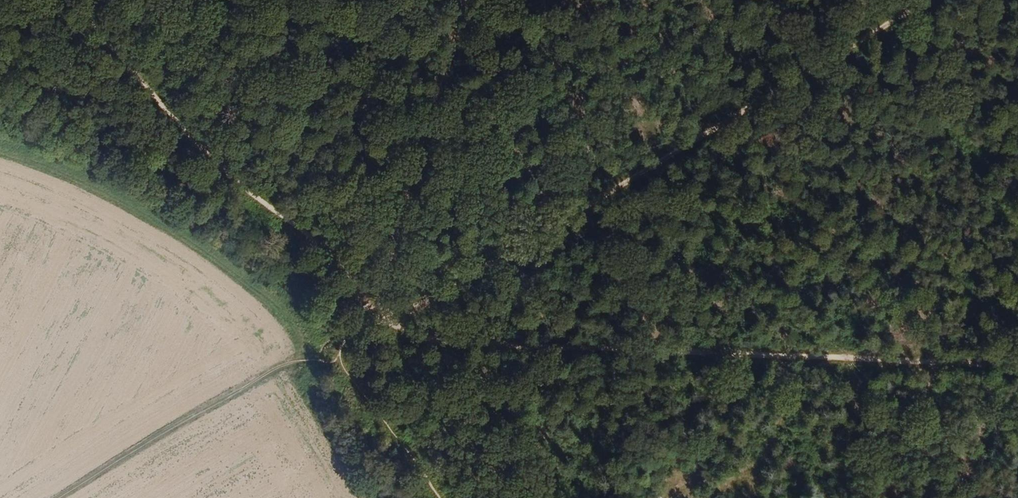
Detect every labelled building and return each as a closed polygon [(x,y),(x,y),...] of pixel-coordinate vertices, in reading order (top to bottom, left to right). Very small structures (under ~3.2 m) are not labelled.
[(863,35),(869,41),(877,33),(871,28),(863,35)]
